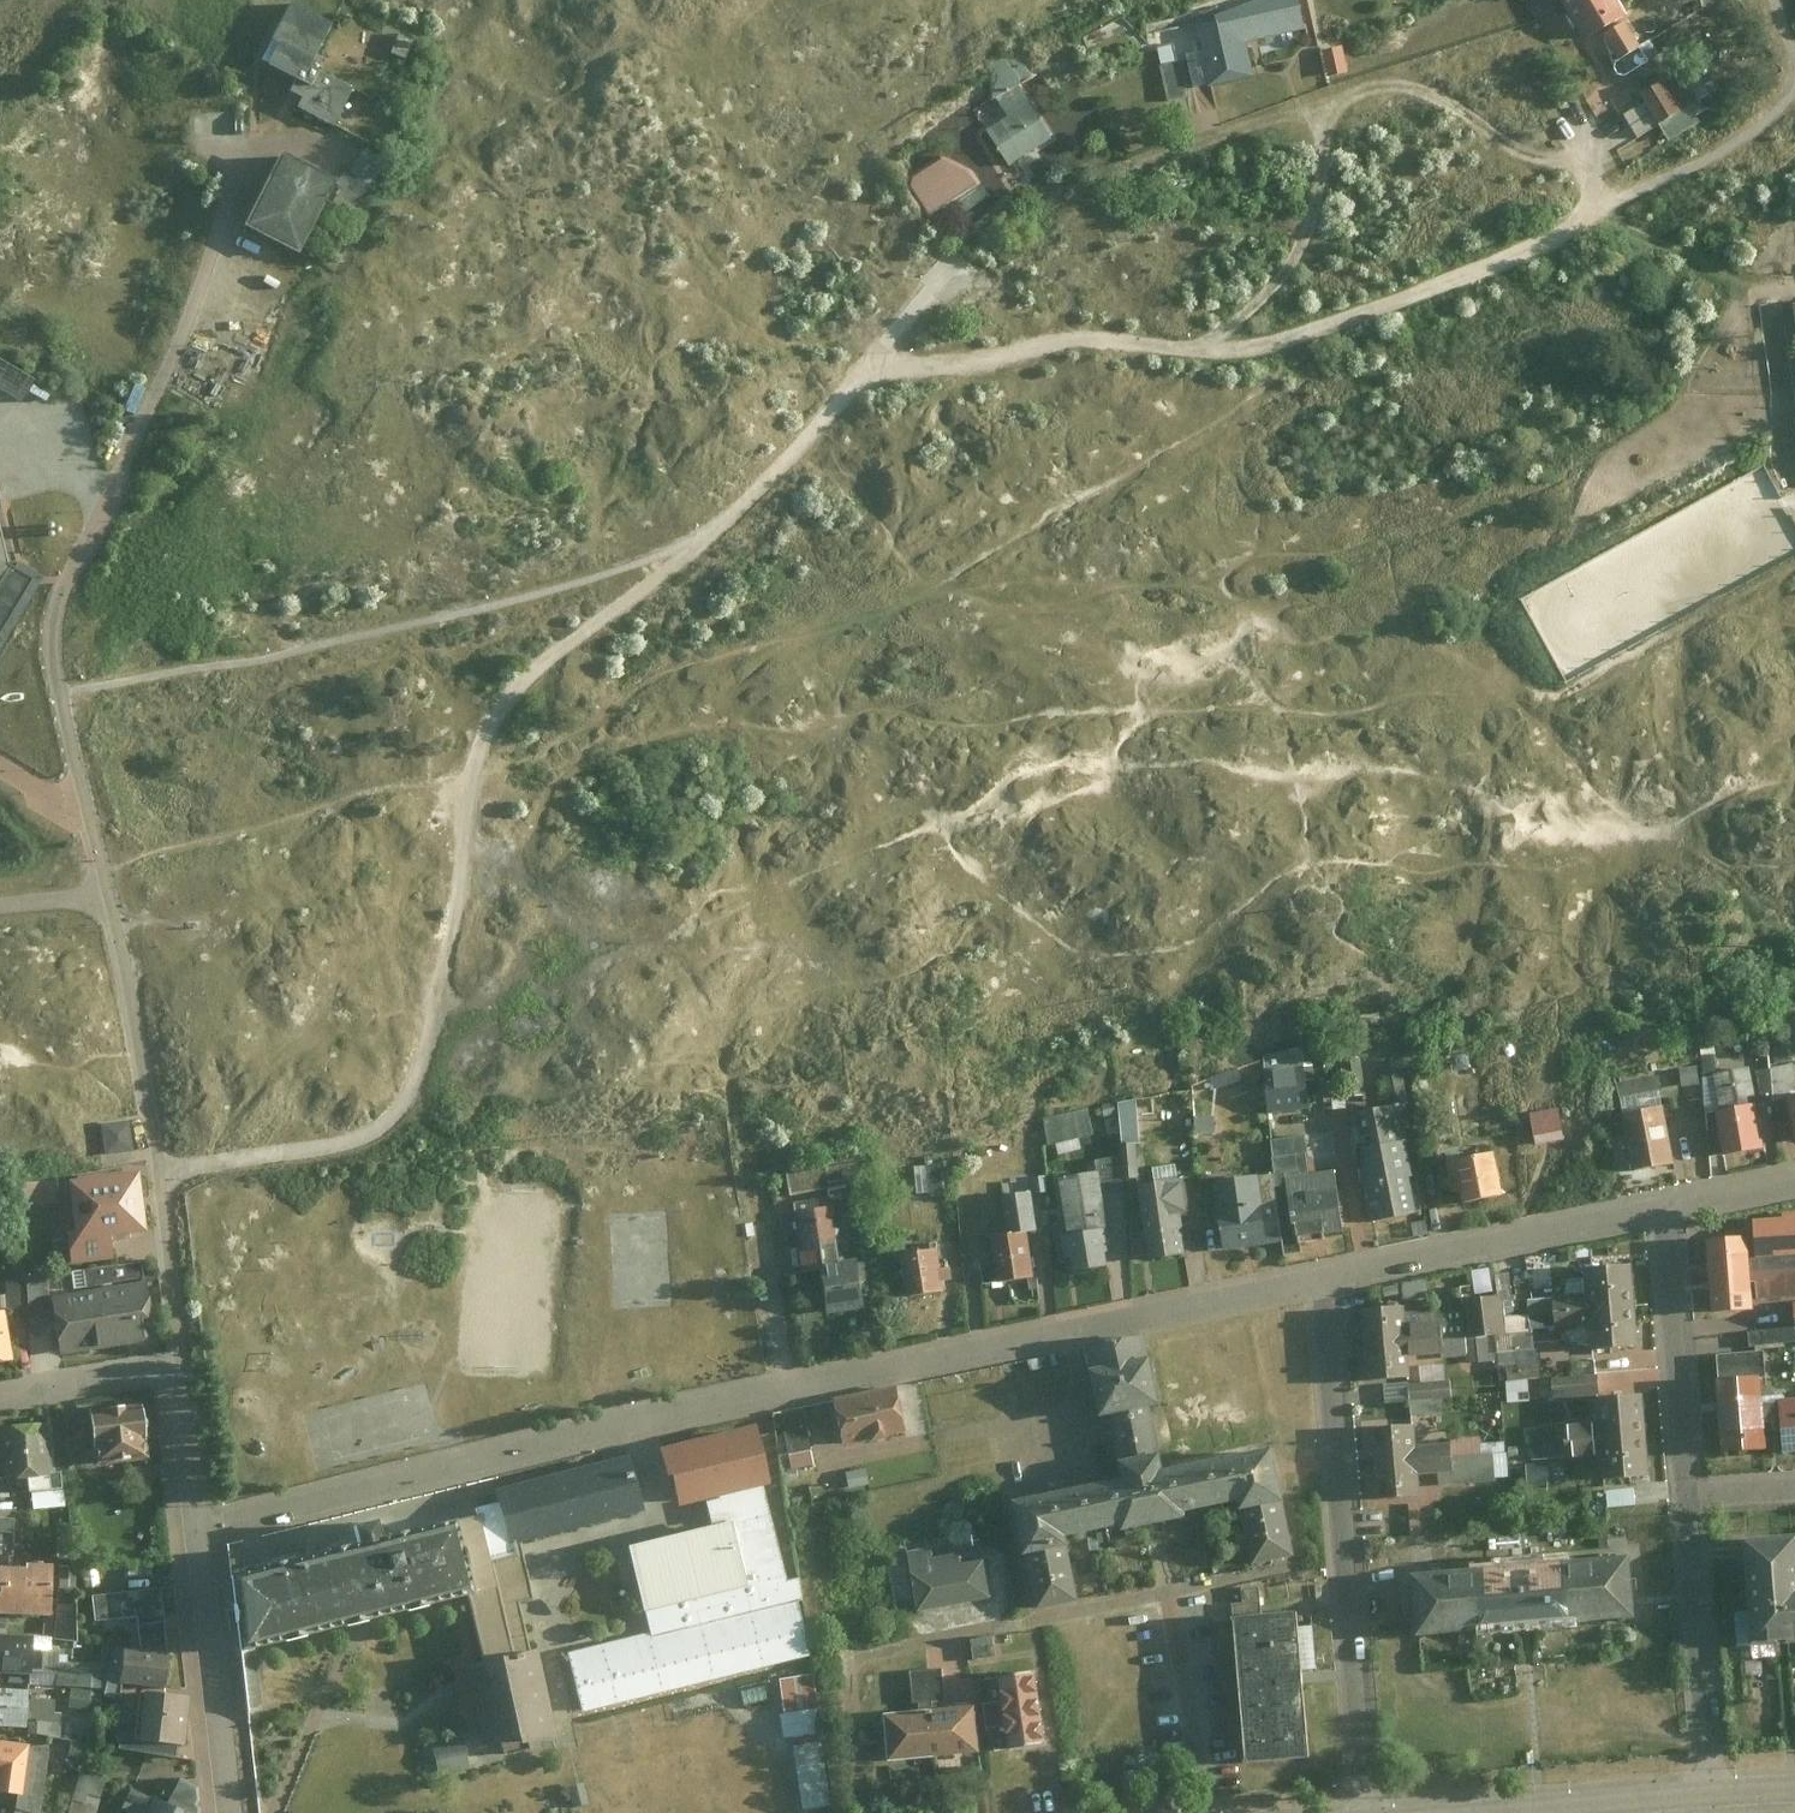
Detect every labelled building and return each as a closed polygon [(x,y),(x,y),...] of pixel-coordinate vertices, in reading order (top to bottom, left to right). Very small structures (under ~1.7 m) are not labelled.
[(311,79),(317,67),(341,24),(299,0),(288,0),(260,51),(311,79)] [(1301,0),(1273,0),(1260,3),(1237,21),(1197,34),(1213,92),(1256,79),(1249,51),(1309,32),(1301,0)] [(1557,49),(1605,20),(1593,0),(1529,0),(1557,49)] [(410,55),(416,37),(402,32),(396,50),(410,55)] [(1347,41),(1327,46),(1333,73),(1353,69),(1347,41)] [(1174,49),(1144,58),(1159,102),(1188,92),(1174,49)] [(357,89),(317,67),(311,79),(300,100),(338,121),(357,89)] [(1647,99),(1667,134),(1702,113),(1683,79),(1647,99)] [(1064,139),(1032,85),(975,120),(1007,173),(1064,139)] [(279,147),(240,223),(304,256),(344,180),(279,147)] [(357,166),(376,180),(388,162),(369,149),(357,166)] [(961,161),(912,191),(931,222),(980,192),(961,161)] [(23,402),(38,375),(0,353),(0,389),(23,402)] [(0,560),(0,644),(37,581),(0,560)] [(1274,1109),(1313,1101),(1303,1049),(1264,1056),(1274,1109)] [(1768,1099),(1782,1096),(1794,1093),(1788,1064),(1762,1069),(1768,1099)] [(1715,1154),(1762,1145),(1749,1072),(1699,1081),(1705,1114),(1716,1112),(1720,1130),(1711,1132),(1715,1154)] [(1614,1088),(1620,1118),(1661,1109),(1655,1079),(1614,1088)] [(1794,1139),(1794,1093),(1782,1096),(1792,1140),(1794,1139)] [(1427,1211),(1407,1104),(1359,1113),(1379,1220),(1427,1211)] [(1661,1109),(1620,1118),(1632,1171),(1673,1163),(1661,1109)] [(1046,1116),(1049,1141),(1093,1135),(1090,1110),(1046,1116)] [(111,1147),(138,1143),(135,1113),(107,1116),(111,1147)] [(1570,1113),(1540,1118),(1543,1136),(1573,1131),(1570,1113)] [(1298,1237),(1358,1227),(1348,1164),(1316,1169),(1311,1138),(1283,1143),(1298,1237)] [(1495,1149),(1448,1159),(1457,1202),(1505,1192),(1495,1149)] [(1069,1266),(1111,1260),(1109,1243),(1118,1242),(1109,1185),(1136,1181),(1131,1150),(1098,1155),(1100,1165),(1062,1171),(1072,1231),(1064,1232),(1069,1266)] [(859,1180),(854,1154),(790,1166),(795,1192),(859,1180)] [(921,1189),(951,1187),(950,1161),(920,1163),(921,1189)] [(146,1166),(78,1170),(81,1220),(74,1220),(76,1252),(121,1250),(120,1222),(149,1221),(146,1166)] [(1269,1238),(1260,1170),(1218,1175),(1227,1244),(1269,1238)] [(1188,1250),(1179,1173),(1145,1177),(1151,1227),(1153,1247),(1154,1254),(1188,1250)] [(27,1179),(28,1203),(62,1202),(61,1177),(27,1179)] [(1045,1226),(1040,1190),(1009,1195),(1013,1229),(1037,1226),(1045,1226)] [(840,1236),(835,1201),(791,1208),(800,1267),(820,1264),(817,1240),(840,1236)] [(1728,1238),(1729,1259),(1794,1256),(1794,1209),(1761,1210),(1762,1223),(1728,1224),(1728,1238)] [(1042,1272),(1037,1226),(1013,1229),(996,1230),(1001,1276),(1042,1272)] [(1140,1249),(1153,1247),(1151,1227),(1137,1229),(1140,1249)] [(1686,1239),(1687,1271),(1730,1270),(1729,1259),(1728,1238),(1686,1239)] [(943,1267),(941,1250),(906,1254),(911,1294),(959,1288),(956,1265),(943,1267)] [(870,1305),(863,1254),(822,1260),(829,1311),(870,1305)] [(1729,1259),(1730,1270),(1731,1300),(1794,1297),(1794,1256),(1729,1259)] [(53,1272),(29,1273),(29,1258),(8,1259),(10,1306),(54,1304),(53,1272)] [(1730,1270),(1687,1271),(1689,1313),(1731,1311),(1731,1300),(1730,1270)] [(156,1271),(104,1278),(112,1337),(164,1330),(156,1271)] [(1623,1318),(1619,1271),(1563,1277),(1566,1308),(1534,1311),(1535,1326),(1623,1318)] [(65,1343),(112,1337),(104,1278),(57,1284),(61,1314),(65,1343)] [(1469,1297),(1446,1299),(1448,1324),(1473,1322),(1474,1330),(1519,1326),(1514,1278),(1468,1283),(1469,1297)] [(1448,1324),(1446,1299),(1420,1302),(1419,1292),(1365,1298),(1371,1349),(1416,1344),(1450,1340),(1448,1324)] [(15,1359),(11,1314),(0,1316),(0,1361),(15,1359)] [(1623,1318),(1535,1326),(1536,1345),(1570,1342),(1572,1369),(1627,1364),(1623,1318)] [(1299,1556),(1279,1444),(1174,1463),(1151,1335),(1095,1345),(1108,1413),(1119,1411),(1130,1471),(1022,1491),(1040,1592),(1079,1585),(1070,1534),(1158,1518),(1247,1502),(1258,1563),(1299,1556)] [(1419,1374),(1416,1344),(1371,1349),(1375,1379),(1419,1374)] [(1534,1376),(1548,1375),(1548,1361),(1511,1363),(1512,1400),(1535,1399),(1534,1376)] [(1738,1362),(1704,1364),(1710,1452),(1759,1449),(1757,1428),(1756,1405),(1740,1406),(1738,1362)] [(1446,1397),(1456,1396),(1454,1381),(1412,1387),(1416,1414),(1447,1409),(1446,1397)] [(913,1429),(904,1384),(837,1397),(845,1442),(913,1429)] [(145,1397),(89,1402),(94,1460),(147,1455),(149,1470),(169,1468),(166,1437),(149,1439),(145,1397)] [(1757,1428),(1780,1426),(1781,1448),(1794,1447),(1794,1402),(1756,1405),(1757,1428)] [(784,1467),(816,1463),(811,1423),(799,1425),(797,1407),(777,1409),(784,1467)] [(1627,1449),(1626,1407),(1575,1409),(1576,1436),(1543,1437),(1544,1452),(1627,1449)] [(51,1418),(3,1422),(7,1469),(54,1465),(51,1418)] [(1387,1495),(1426,1491),(1424,1474),(1462,1470),(1459,1437),(1423,1440),(1421,1420),(1380,1425),(1387,1495)] [(584,1712),(813,1653),(800,1571),(788,1576),(766,1487),(774,1484),(758,1422),(667,1446),(675,1481),(680,1503),(710,1497),(714,1519),(631,1543),(652,1625),(570,1647),(584,1712)] [(532,1644),(513,1647),(491,1552),(645,1509),(631,1449),(491,1482),(496,1503),(232,1564),(241,1648),(345,1624),(470,1595),(484,1655),(463,1660),(483,1747),(551,1731),(532,1644)] [(1629,1488),(1627,1449),(1544,1452),(1544,1469),(1579,1467),(1580,1490),(1629,1488)] [(0,1514),(0,1551),(21,1550),(20,1514),(0,1514)] [(1742,1536),(1746,1583),(1749,1636),(1775,1634),(1794,1633),(1794,1533),(1742,1536)] [(936,1541),(907,1546),(917,1612),(996,1599),(989,1558),(963,1562),(961,1549),(938,1552),(936,1541)] [(1639,1553),(1421,1569),(1424,1603),(1426,1635),(1531,1627),(1644,1618),(1641,1584),(1639,1553)] [(0,1555),(0,1605),(72,1606),(72,1556),(0,1555)] [(139,1642),(167,1640),(163,1583),(95,1589),(97,1615),(136,1612),(139,1642)] [(1303,1608),(1238,1612),(1247,1761),(1312,1757),(1303,1608)] [(0,1630),(0,1667),(30,1666),(30,1644),(30,1631),(0,1630)] [(58,1643),(30,1644),(30,1666),(58,1666),(58,1643)] [(918,1713),(892,1717),(896,1756),(988,1744),(983,1705),(953,1709),(948,1664),(913,1669),(918,1713)] [(1054,1741),(1044,1668),(999,1674),(1009,1747),(1054,1741)] [(816,1671),(783,1675),(787,1706),(782,1707),(786,1740),(793,1739),(803,1809),(835,1805),(816,1671)] [(181,1744),(187,1686),(144,1682),(140,1722),(122,1721),(120,1739),(181,1744)] [(0,1683),(0,1723),(29,1724),(31,1684),(0,1683)] [(26,1791),(31,1741),(0,1737),(0,1788),(26,1791)] [(438,1741),(442,1770),(473,1766),(469,1737),(438,1741)] [(76,1799),(101,1805),(110,1772),(85,1765),(76,1799)] [(151,1785),(135,1812),(200,1812),(203,1808),(151,1785)]
